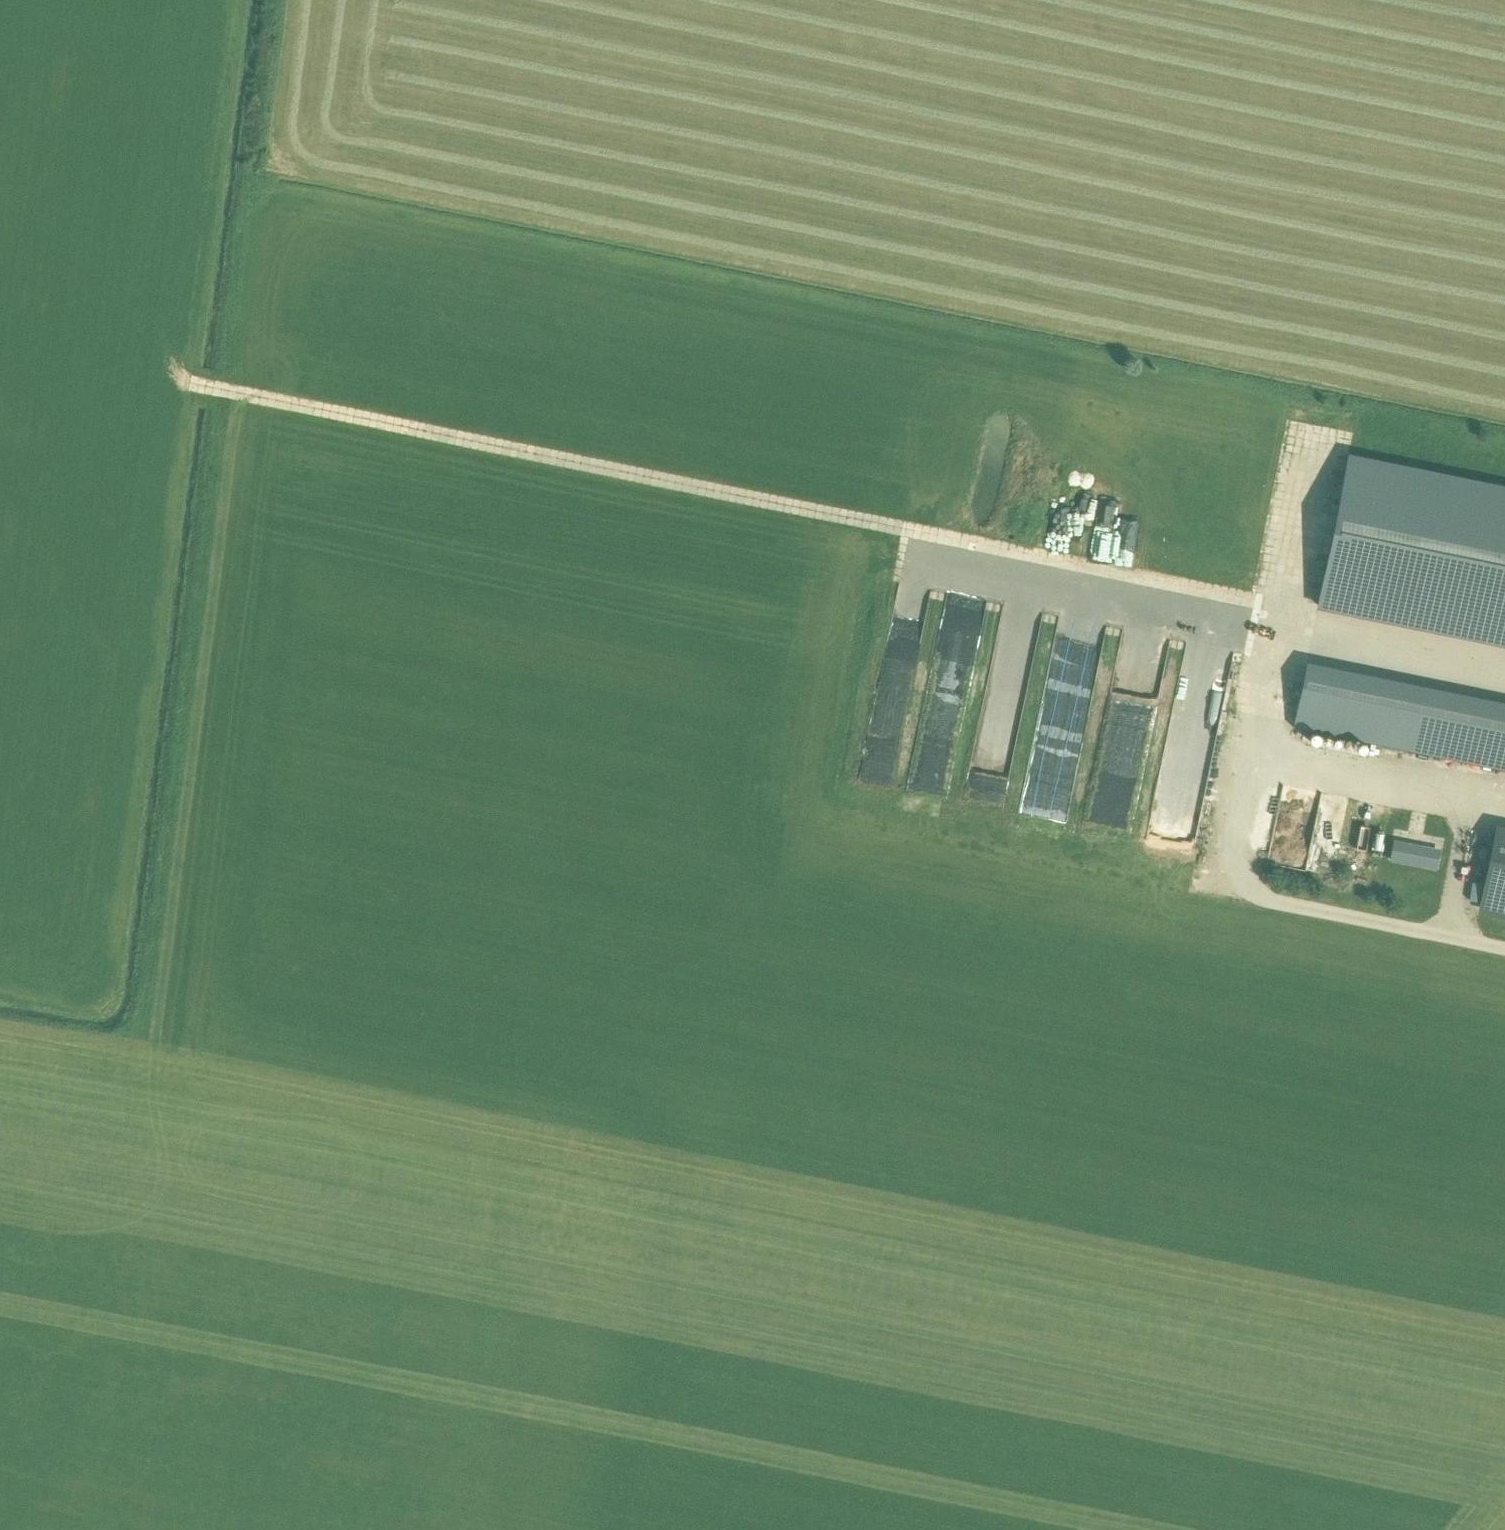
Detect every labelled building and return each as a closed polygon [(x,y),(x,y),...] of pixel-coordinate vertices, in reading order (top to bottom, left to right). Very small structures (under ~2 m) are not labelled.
[(1350,456),(1319,605),(1504,644),(1504,488),(1350,456)] [(1167,671),(1169,649),(1158,648),(1156,670),(1167,671)] [(1307,665),(1294,725),(1504,768),(1504,705),(1307,665)] [(1141,713),(1161,709),(1154,675),(1133,679),(1133,677),(1117,680),(1122,707),(1139,703),(1141,713)] [(931,697),(927,714),(945,718),(949,701),(931,697)] [(1350,809),(1330,807),(1327,827),(1348,829),(1350,809)] [(1496,828),(1480,906),(1504,911),(1504,829),(1496,828)] [(1297,864),(1312,859),(1305,836),(1292,840),(1291,836),(1279,840),(1283,855),(1293,852),(1297,864)]
